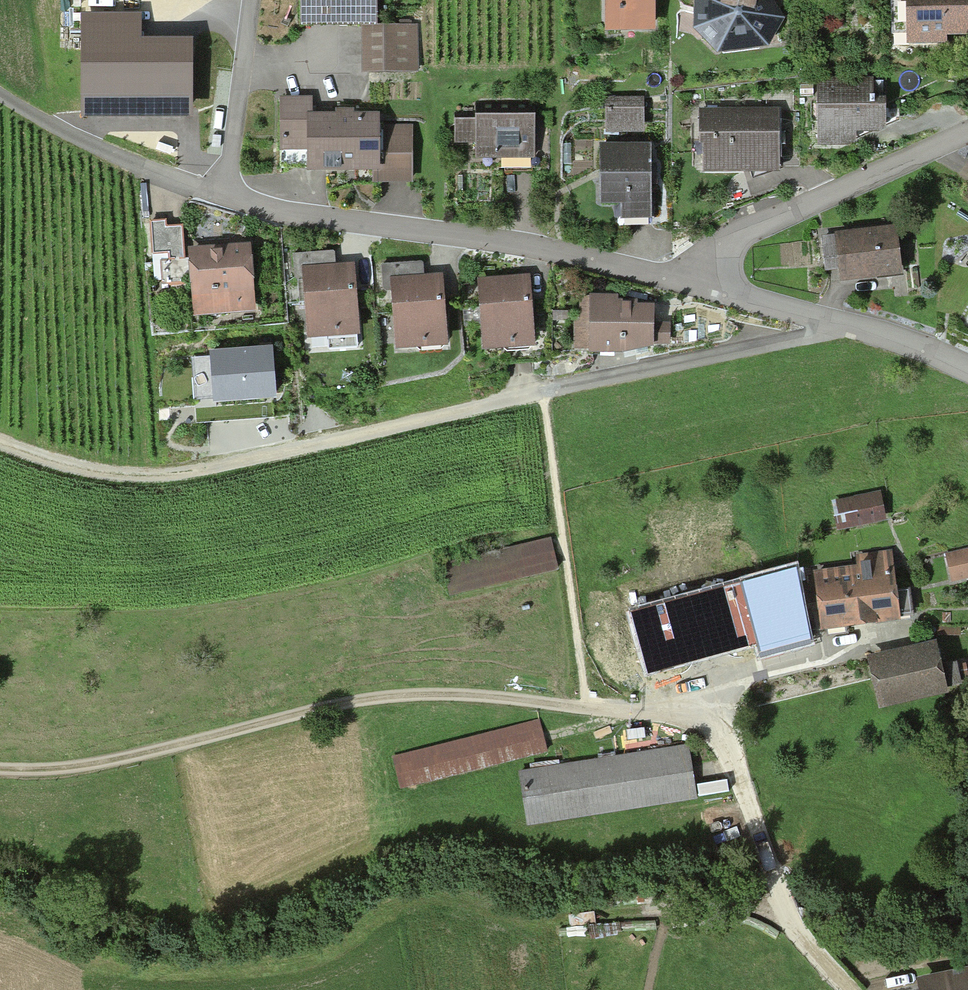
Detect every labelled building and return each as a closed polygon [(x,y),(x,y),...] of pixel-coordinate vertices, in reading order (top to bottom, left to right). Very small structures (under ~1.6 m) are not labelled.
[(378,0),(299,0),(299,28),(362,28),(378,28),(378,0)] [(605,33),(655,33),(655,0),(605,0),(605,33)] [(694,31),(719,56),(768,50),(784,18),(773,0),(696,0),(694,31)] [(892,37),(905,37),(905,47),(947,46),(946,37),(967,37),(967,0),(891,0),(892,37)] [(418,28),(378,28),(362,28),(363,73),(418,73),(418,28)] [(879,135),(886,132),(886,94),(873,94),(873,79),(817,79),(817,149),(847,149),(857,143),(857,141),(870,135),(879,135)] [(643,131),(642,96),(606,96),(607,132),(643,131)] [(313,99),(285,99),(285,165),(310,165),(310,175),(371,174),(371,184),(415,184),(415,127),(379,127),(379,116),(313,116),(313,99)] [(779,174),(779,110),(701,110),(701,145),(704,145),(704,174),(779,174)] [(535,157),(534,113),(475,114),(475,117),(456,118),(456,144),(475,143),(475,158),(500,158),(535,157)] [(652,175),(651,142),(600,143),(602,202),(622,202),(622,218),(653,217),(652,175)] [(162,261),(163,285),(191,284),(192,315),(255,313),(252,244),(216,245),(187,247),(188,258),(185,259),(184,226),(168,227),(168,220),(149,220),(150,257),(168,257),(168,260),(162,261)] [(863,228),(834,231),(835,235),(822,236),(826,269),(839,268),(841,280),(903,273),(897,224),(863,228)] [(295,277),(304,276),(309,340),(360,336),(355,263),(336,264),(335,252),(293,255),(295,277)] [(424,263),(382,265),(383,288),(390,288),(394,350),(447,347),(443,273),(425,274),(424,263)] [(507,277),(477,279),(482,351),(535,348),(530,275),(507,277)] [(638,296),(589,296),(589,318),(575,318),(575,350),(589,350),(589,355),(623,355),(655,348),(655,346),(671,346),(672,323),(655,323),(655,307),(638,306),(638,296)] [(276,400),(273,347),(211,351),(212,358),(193,360),(197,421),(269,416),(274,416),(273,400),(276,400)] [(880,493),(831,504),(838,532),(887,521),(880,493)] [(556,569),(549,538),(441,564),(449,595),(556,569)] [(944,553),(951,583),(967,579),(967,547),(944,553)] [(855,566),(816,571),(822,631),(899,623),(891,551),(853,555),(855,566)] [(759,657),(814,641),(796,563),(627,611),(645,676),(707,659),(755,645),(759,657)] [(948,691),(935,642),(864,660),(877,710),(948,691)] [(390,757),(399,792),(548,754),(538,719),(390,757)] [(517,770),(526,824),(697,797),(689,743),(517,770)] [(918,980),(920,989),(967,989),(967,969),(918,980)]
